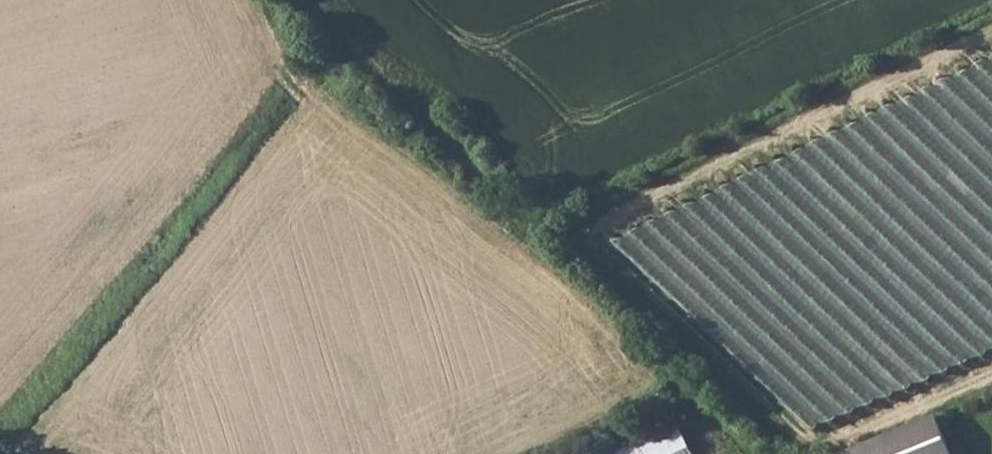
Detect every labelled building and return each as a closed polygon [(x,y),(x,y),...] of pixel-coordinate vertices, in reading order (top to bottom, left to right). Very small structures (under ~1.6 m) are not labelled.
[(847,453),(959,453),(944,414),(846,450),(847,453)] [(698,453),(683,421),(611,453),(696,453),(698,453)]
